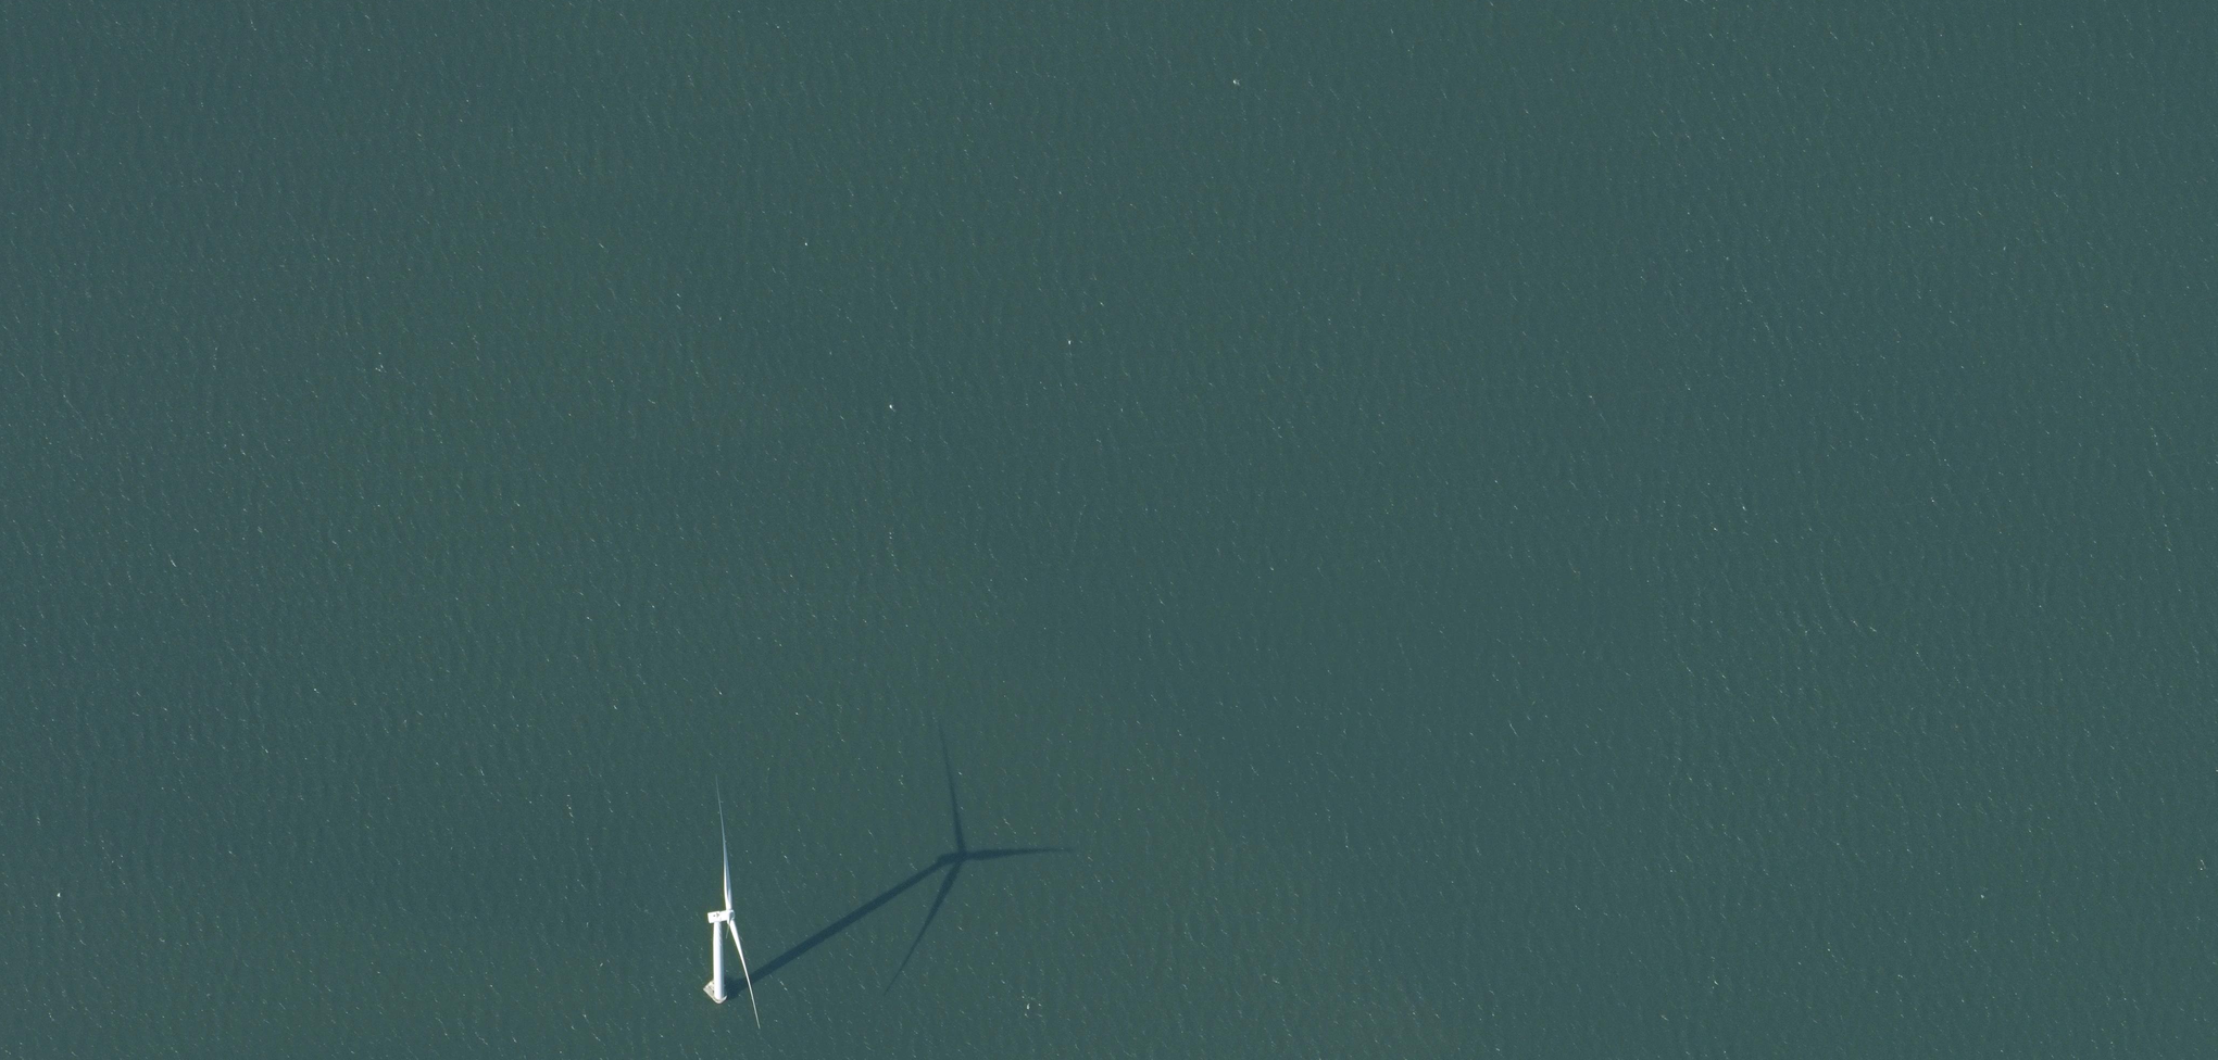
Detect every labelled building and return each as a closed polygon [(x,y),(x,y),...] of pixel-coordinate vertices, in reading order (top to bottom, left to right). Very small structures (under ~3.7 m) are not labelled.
[(715,997),(715,999),(715,1000),(715,1002),(716,1003),(717,1003),(719,1004),(721,1004),(722,1003),(723,1003),(724,1002),(724,1000),(724,999),(724,997),(723,996),(721,995),(720,994),(718,994),(717,995),(716,996),(715,997)]
